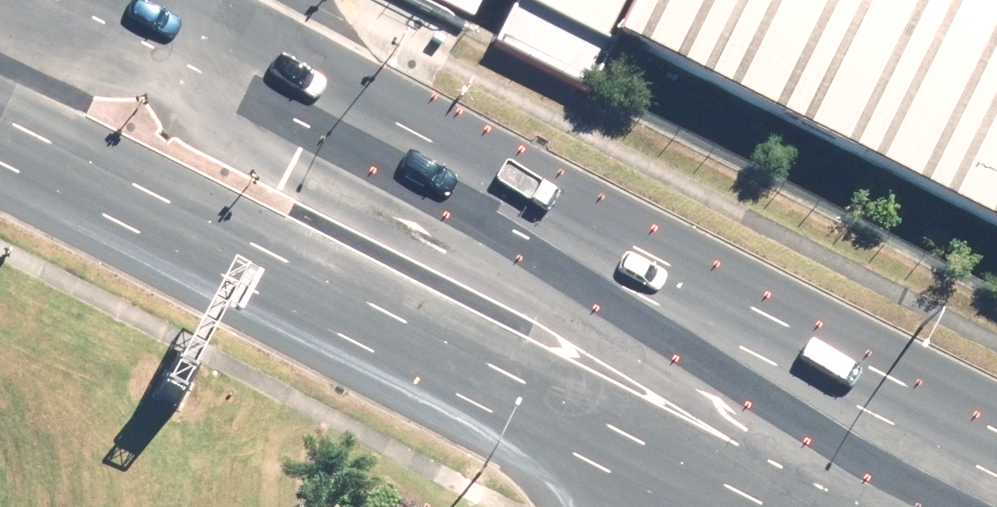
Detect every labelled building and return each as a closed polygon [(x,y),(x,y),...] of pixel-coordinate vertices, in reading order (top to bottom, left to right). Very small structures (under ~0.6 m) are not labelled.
[(480,0),(446,0),(474,14),(480,0)] [(996,227),(996,0),(517,0),(495,40),(588,84),(617,27),(996,227)]
